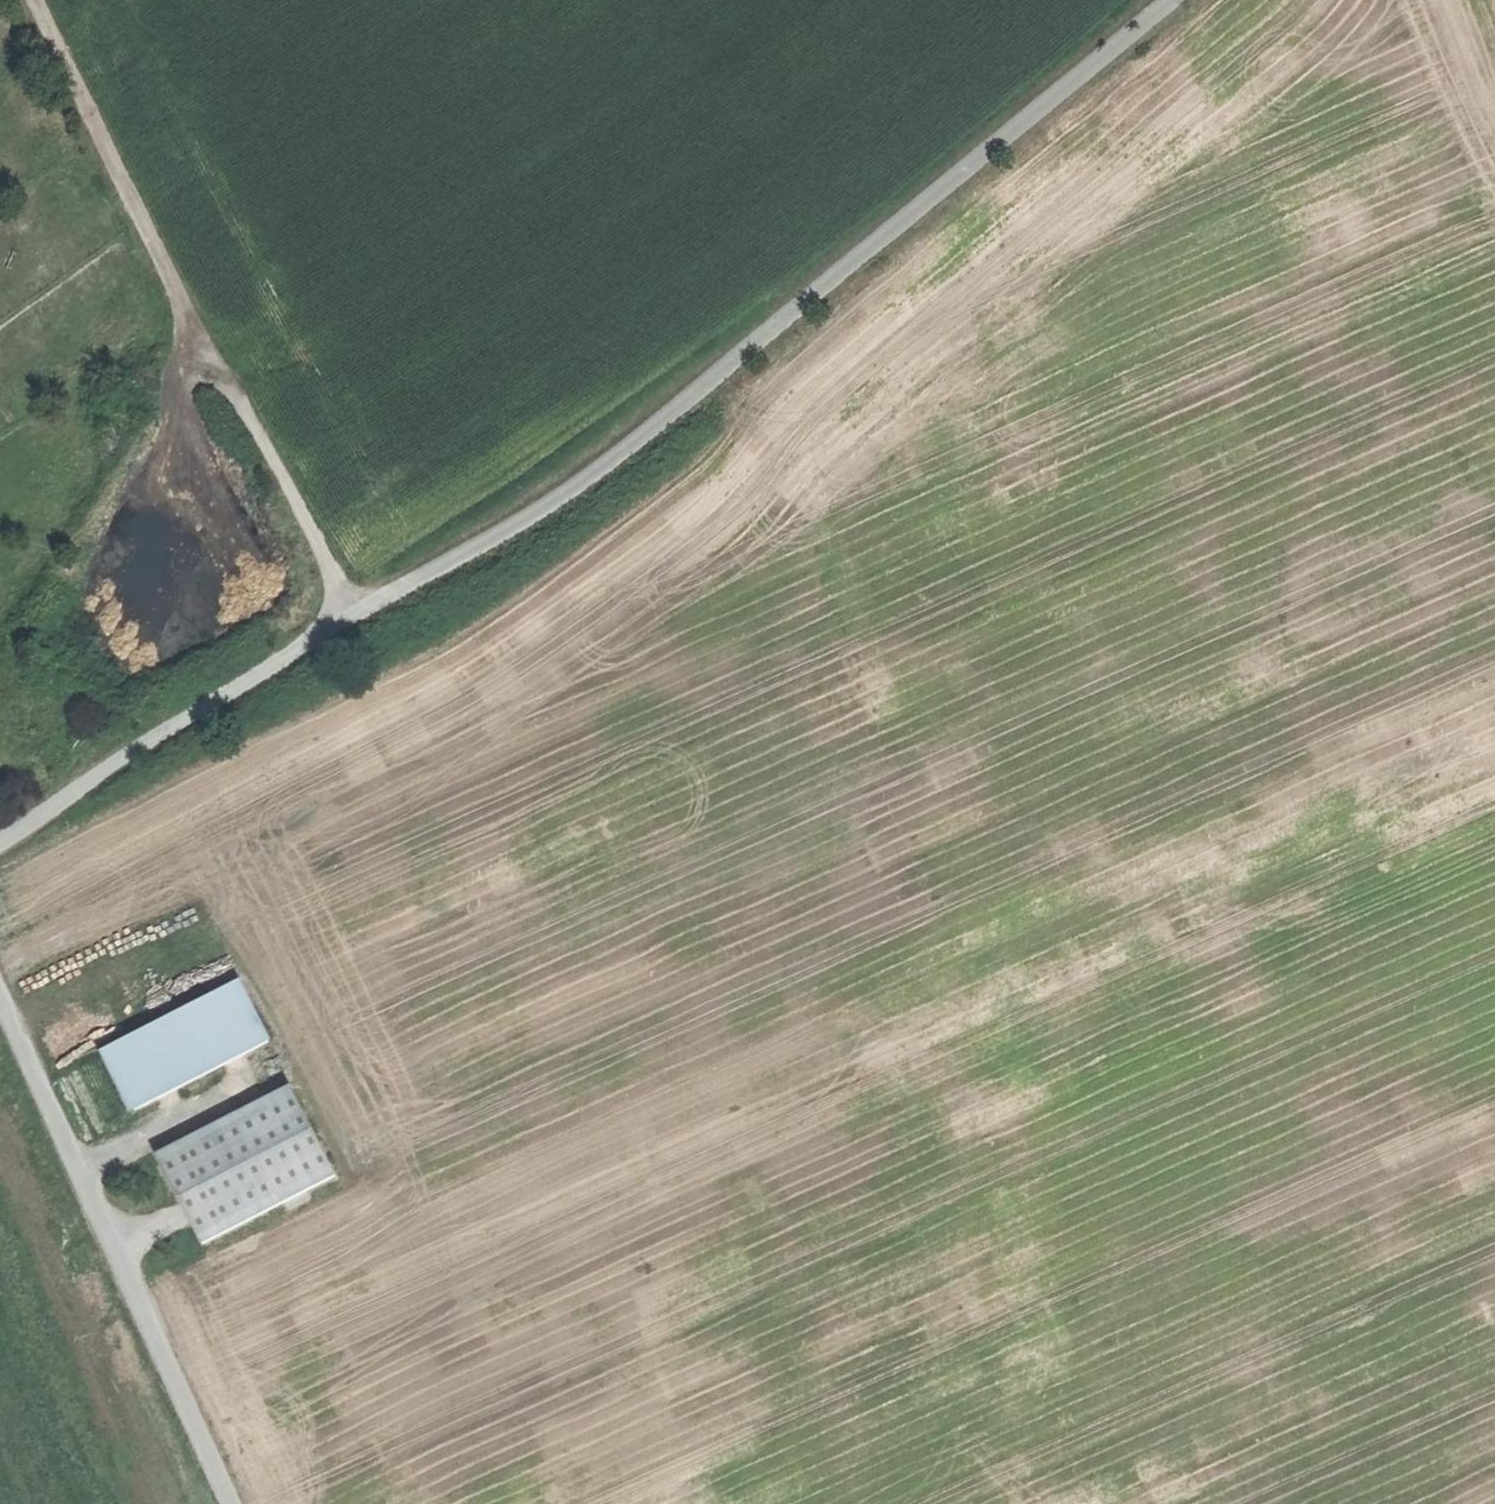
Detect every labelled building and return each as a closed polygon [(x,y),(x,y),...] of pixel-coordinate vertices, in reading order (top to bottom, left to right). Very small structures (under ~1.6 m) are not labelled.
[(101,1055),(130,1116),(264,1053),(236,992),(101,1055)] [(203,1248),(338,1180),(293,1093),(159,1161),(203,1248)]
